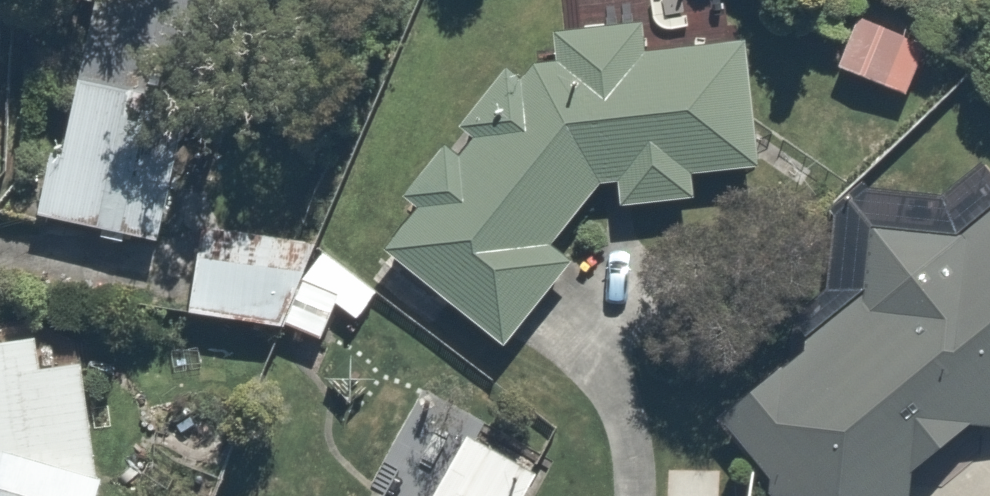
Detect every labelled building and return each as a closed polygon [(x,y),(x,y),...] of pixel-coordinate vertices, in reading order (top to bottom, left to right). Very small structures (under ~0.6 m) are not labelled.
[(28,209),(146,241),(212,0),(85,0),(28,209)] [(931,31),(851,2),(828,64),(908,94),(931,31)] [(555,46),(512,50),(371,247),(498,338),(560,251),(541,237),(590,168),(612,182),(602,203),(682,192),(679,168),(745,159),(730,48),(642,61),(635,11),(551,23),(555,46)] [(989,406),(989,207),(952,233),(864,223),(846,287),(707,413),(759,470),(759,493),(904,494),(904,464),(989,406)] [(332,239),(185,223),(176,305),(324,321),(332,239)] [(78,360),(38,362),(36,327),(0,329),(0,495),(85,495),(78,360)] [(539,472),(456,423),(414,495),(525,495),(539,472)]
